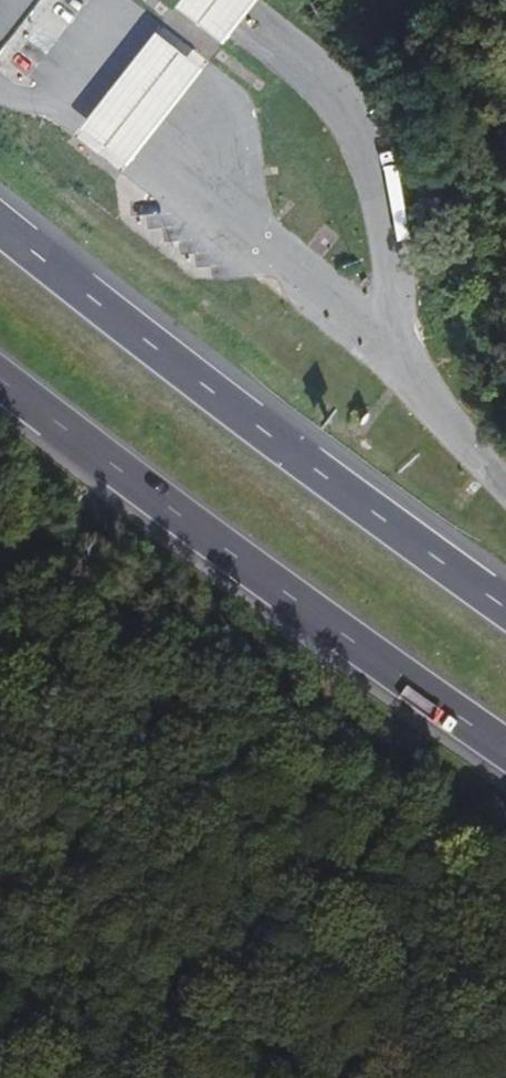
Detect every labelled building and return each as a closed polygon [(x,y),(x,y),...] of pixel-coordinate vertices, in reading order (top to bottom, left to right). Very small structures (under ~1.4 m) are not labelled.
[(31,0),(0,0),(0,39),(31,0)] [(168,3),(215,39),(245,0),(171,0),(168,3)] [(193,61),(148,26),(72,123),(115,159),(193,61)]
